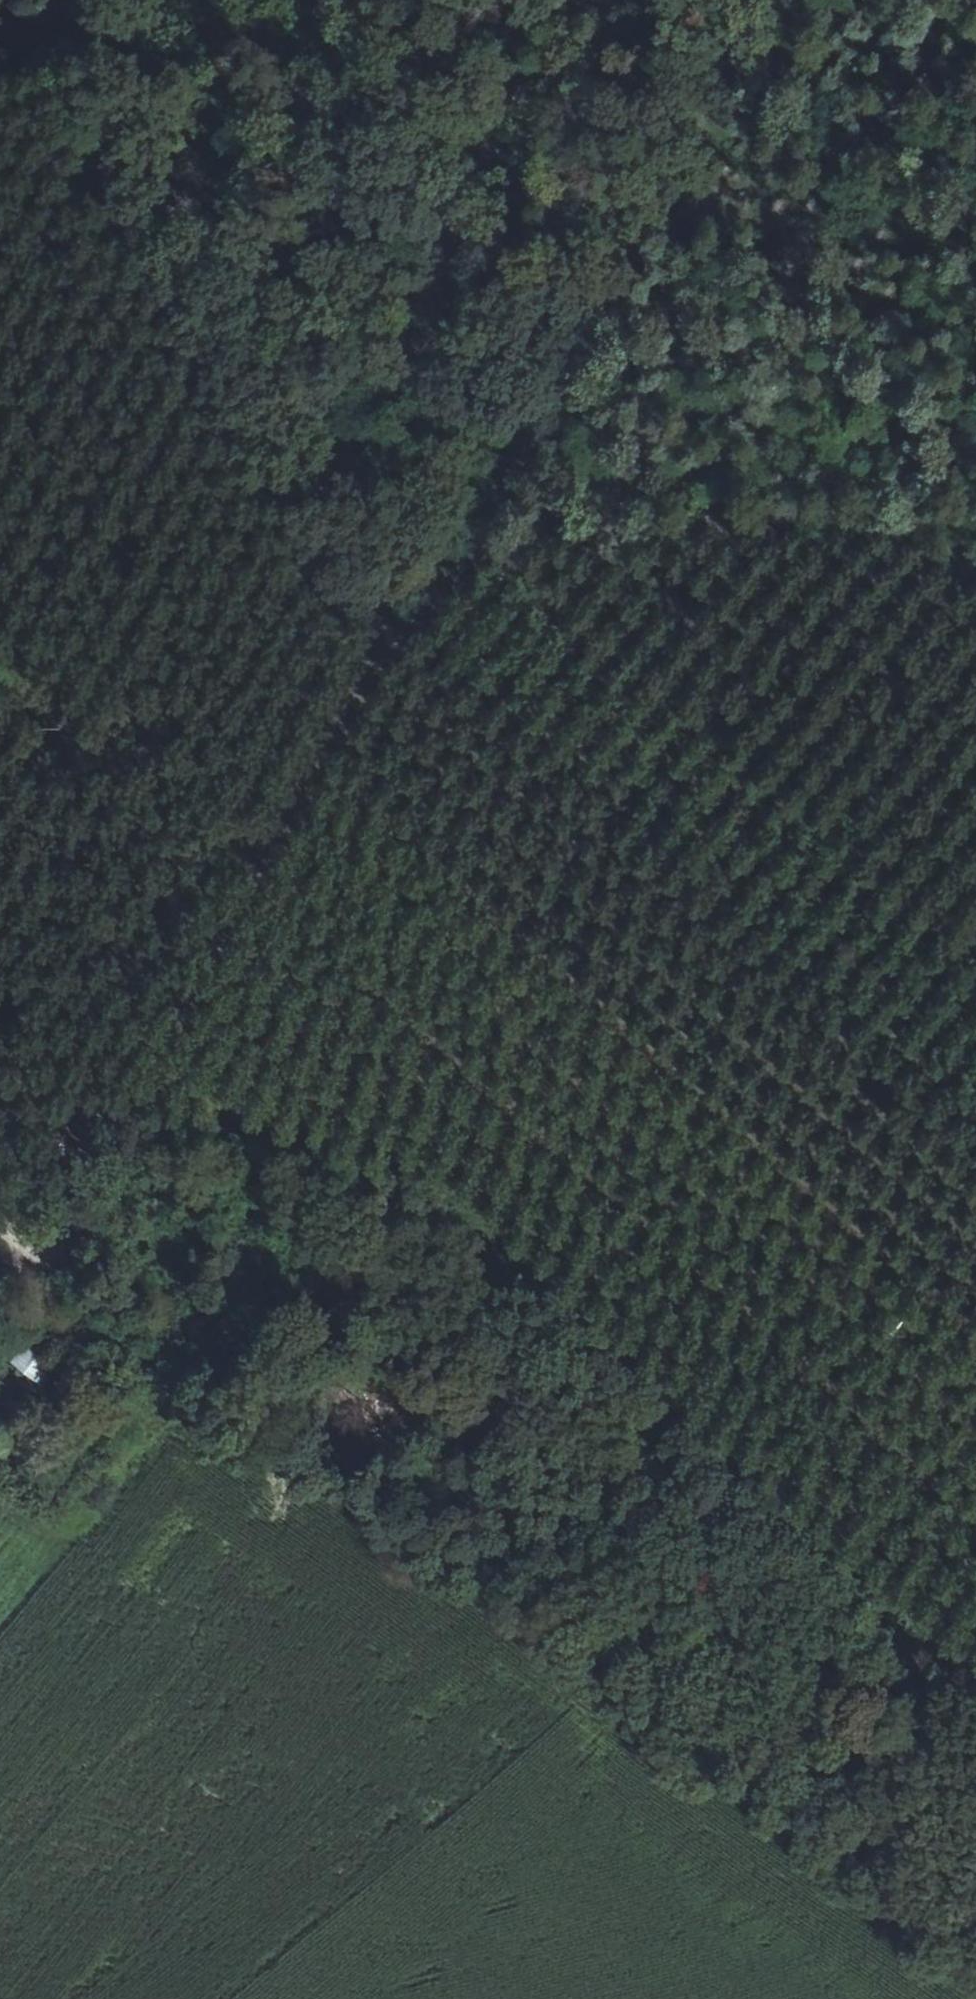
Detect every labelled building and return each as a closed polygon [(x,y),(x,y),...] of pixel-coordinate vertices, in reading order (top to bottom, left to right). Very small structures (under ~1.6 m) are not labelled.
[(0,1351),(38,1382),(55,1363),(14,1333),(0,1351)]
